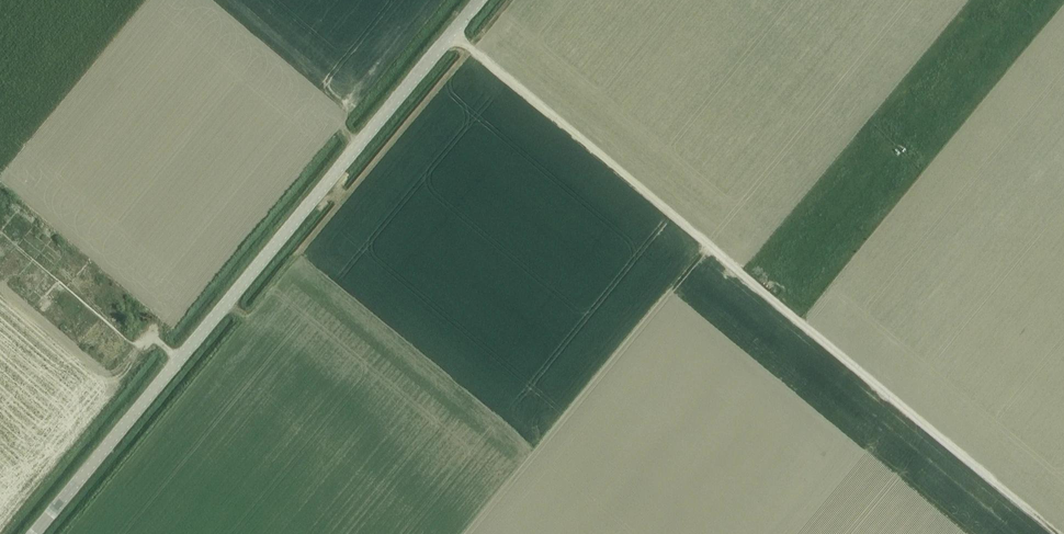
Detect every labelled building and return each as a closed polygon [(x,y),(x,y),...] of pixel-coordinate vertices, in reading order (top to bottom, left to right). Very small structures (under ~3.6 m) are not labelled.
[(28,223),(32,219),(25,212),(18,219),(22,223),(25,220),(28,223)] [(50,278),(45,284),(50,288),(55,282),(50,278)] [(778,334),(774,339),(784,347),(788,342),(778,334)]
